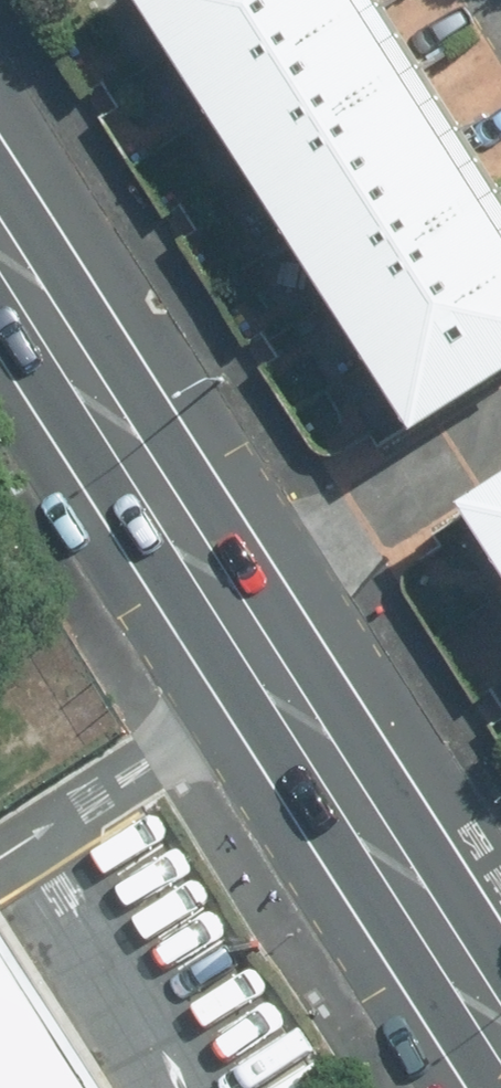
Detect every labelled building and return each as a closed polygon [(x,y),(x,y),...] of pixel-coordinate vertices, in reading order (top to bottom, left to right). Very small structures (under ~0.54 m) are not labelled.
[(410,422),(500,365),(500,237),(351,0),(143,0),(410,422)] [(466,502),(500,557),(500,480),(466,502)] [(0,918),(0,1087),(110,1087),(0,918)]
